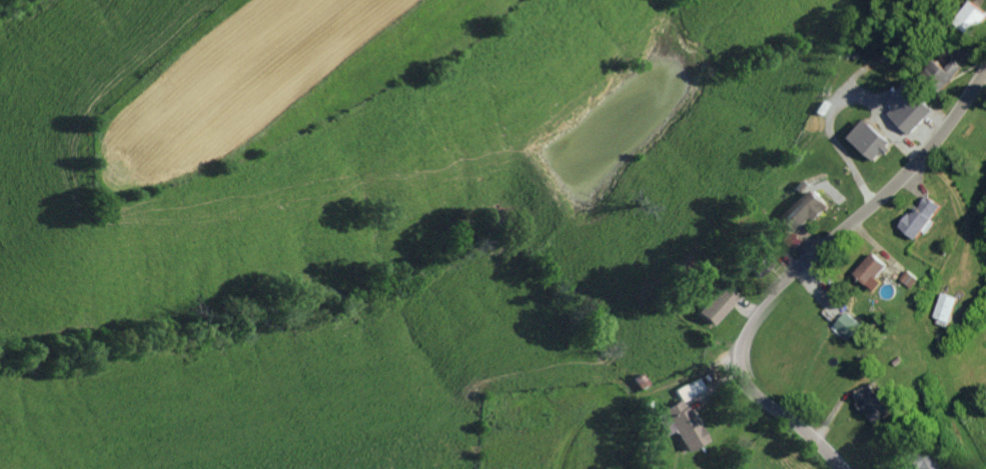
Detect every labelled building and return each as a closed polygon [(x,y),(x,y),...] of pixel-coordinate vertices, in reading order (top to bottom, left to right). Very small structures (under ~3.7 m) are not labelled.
[(985,19),(985,11),(973,0),(955,21),(973,35),(985,19)] [(950,68),(938,59),(926,74),(945,90),(963,67),(956,61),(950,68)] [(891,114),(914,134),(937,109),(914,88),(891,114)] [(853,137),(879,161),(895,144),(869,120),(853,137)] [(800,230),(814,217),(818,221),(833,207),(816,189),(787,216),(800,230)] [(921,239),(947,205),(931,193),(905,227),(921,239)] [(798,250),(806,242),(796,232),(788,240),(798,250)] [(894,265),(879,252),(860,273),(874,286),(894,265)] [(915,287),(923,279),(912,269),(905,278),(915,287)] [(696,313),(712,325),(733,296),(717,284),(696,313)] [(963,297),(947,292),(937,322),(953,327),(963,297)] [(867,325),(852,312),(841,325),(856,338),(867,325)] [(683,451),(703,442),(683,398),(702,390),(696,377),(672,388),(678,401),(653,413),(663,434),(673,430),(683,451)] [(898,411),(875,382),(857,397),(881,425),(898,411)] [(912,468),(935,468),(924,445),(905,454),(912,468)]
